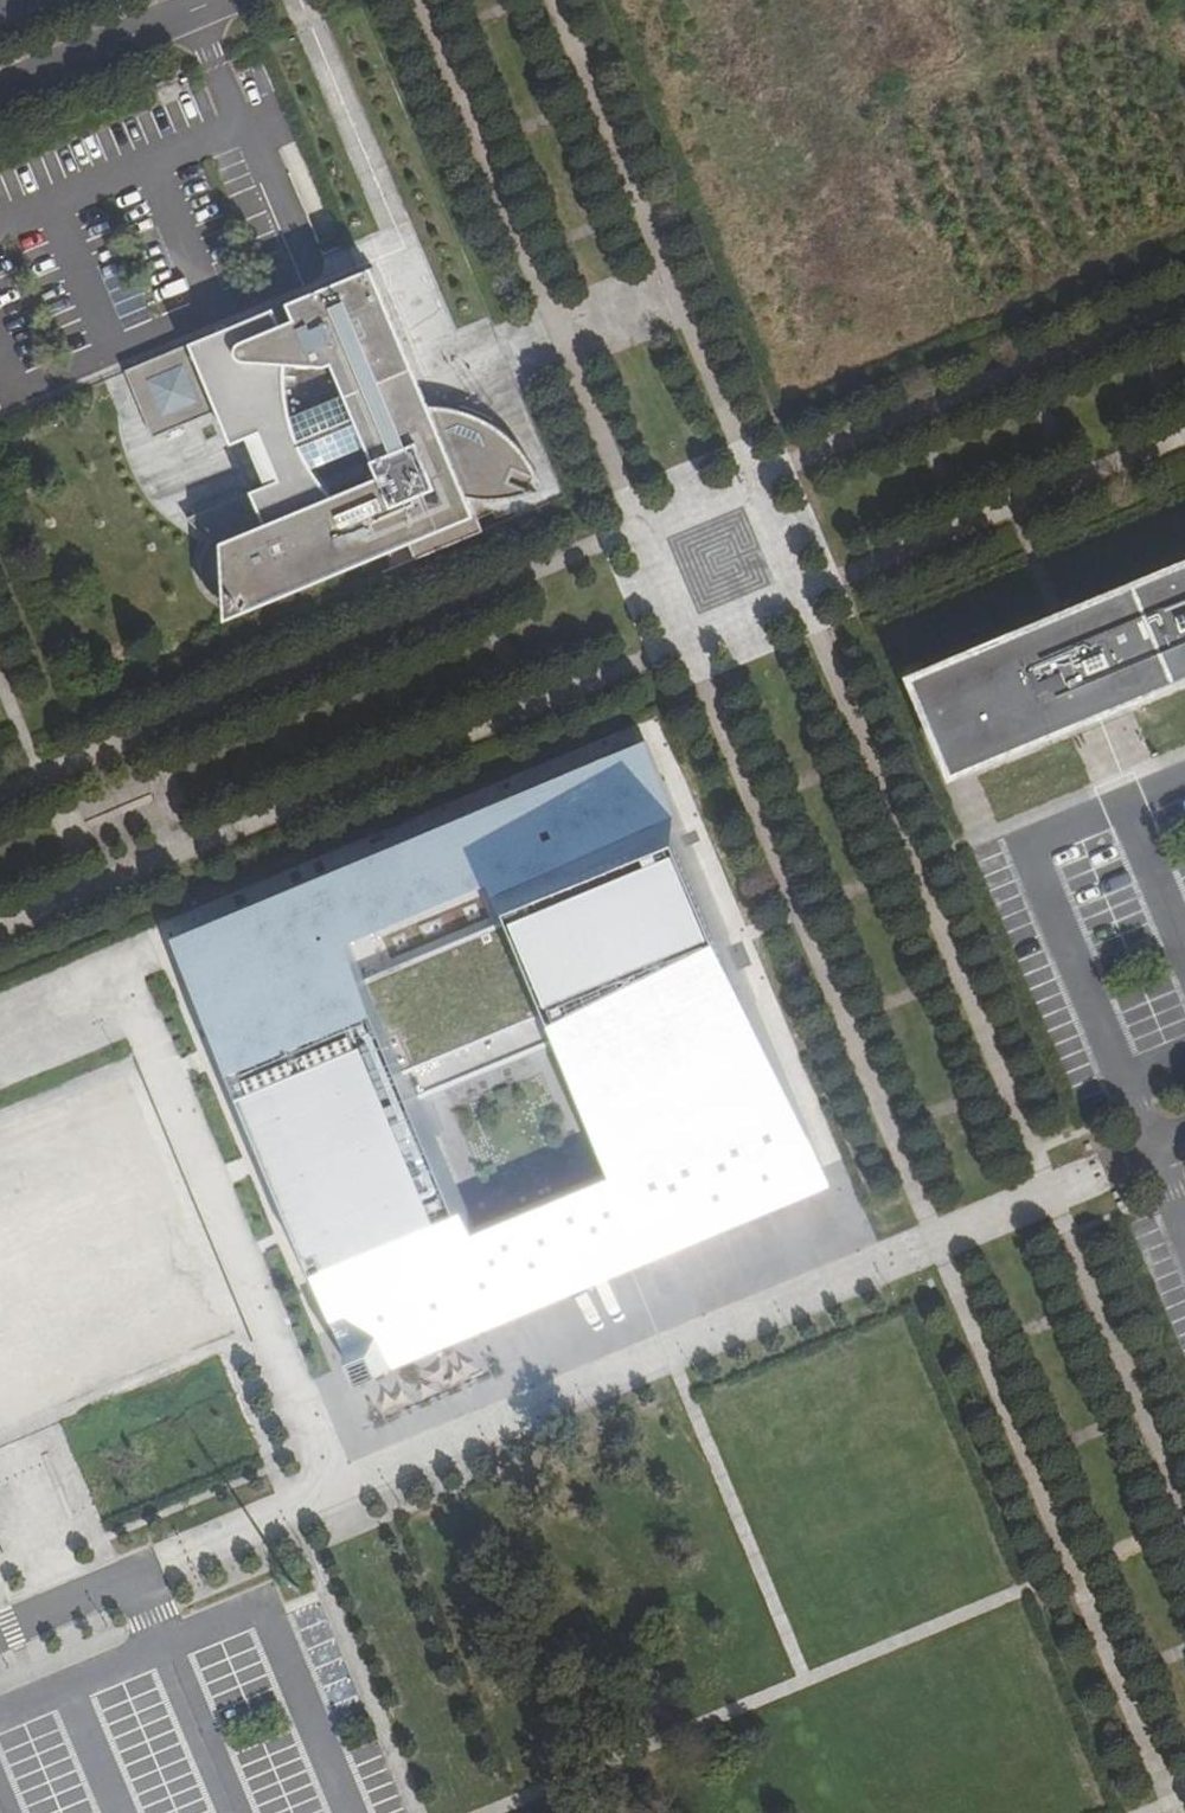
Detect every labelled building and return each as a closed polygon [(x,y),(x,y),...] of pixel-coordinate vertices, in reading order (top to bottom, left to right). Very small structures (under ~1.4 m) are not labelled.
[(482,532),(472,507),(465,491),(478,493),(491,493),(504,491),(515,489),(524,487),(533,483),(524,479),(530,467),(537,471),(531,460),(524,448),(513,434),(500,422),(487,413),(489,410),(471,401),(454,396),(451,399),(441,398),(425,396),(366,255),(278,292),(286,309),(272,314),(264,297),(112,362),(140,430),(207,403),(221,436),(250,422),(272,473),(175,512),(198,534),(190,548),(188,562),(188,568),(192,577),(199,587),(214,595),(215,614),(404,535),(415,560),(482,532)] [(1184,677),(1184,562),(911,676),(952,774),(1184,677)] [(653,742),(613,759),(617,769),(647,756),(662,790),(672,786),(653,742)] [(672,786),(662,790),(647,756),(617,769),(613,759),(177,941),(340,1331),(358,1324),(373,1360),(651,1237),(660,1257),(842,1178),(764,1001),(768,999),(672,786)] [(846,1176),(768,999),(764,1001),(842,1178),(846,1176)] [(358,1324),(340,1331),(363,1386),(660,1257),(651,1237),(373,1360),(358,1324)]
